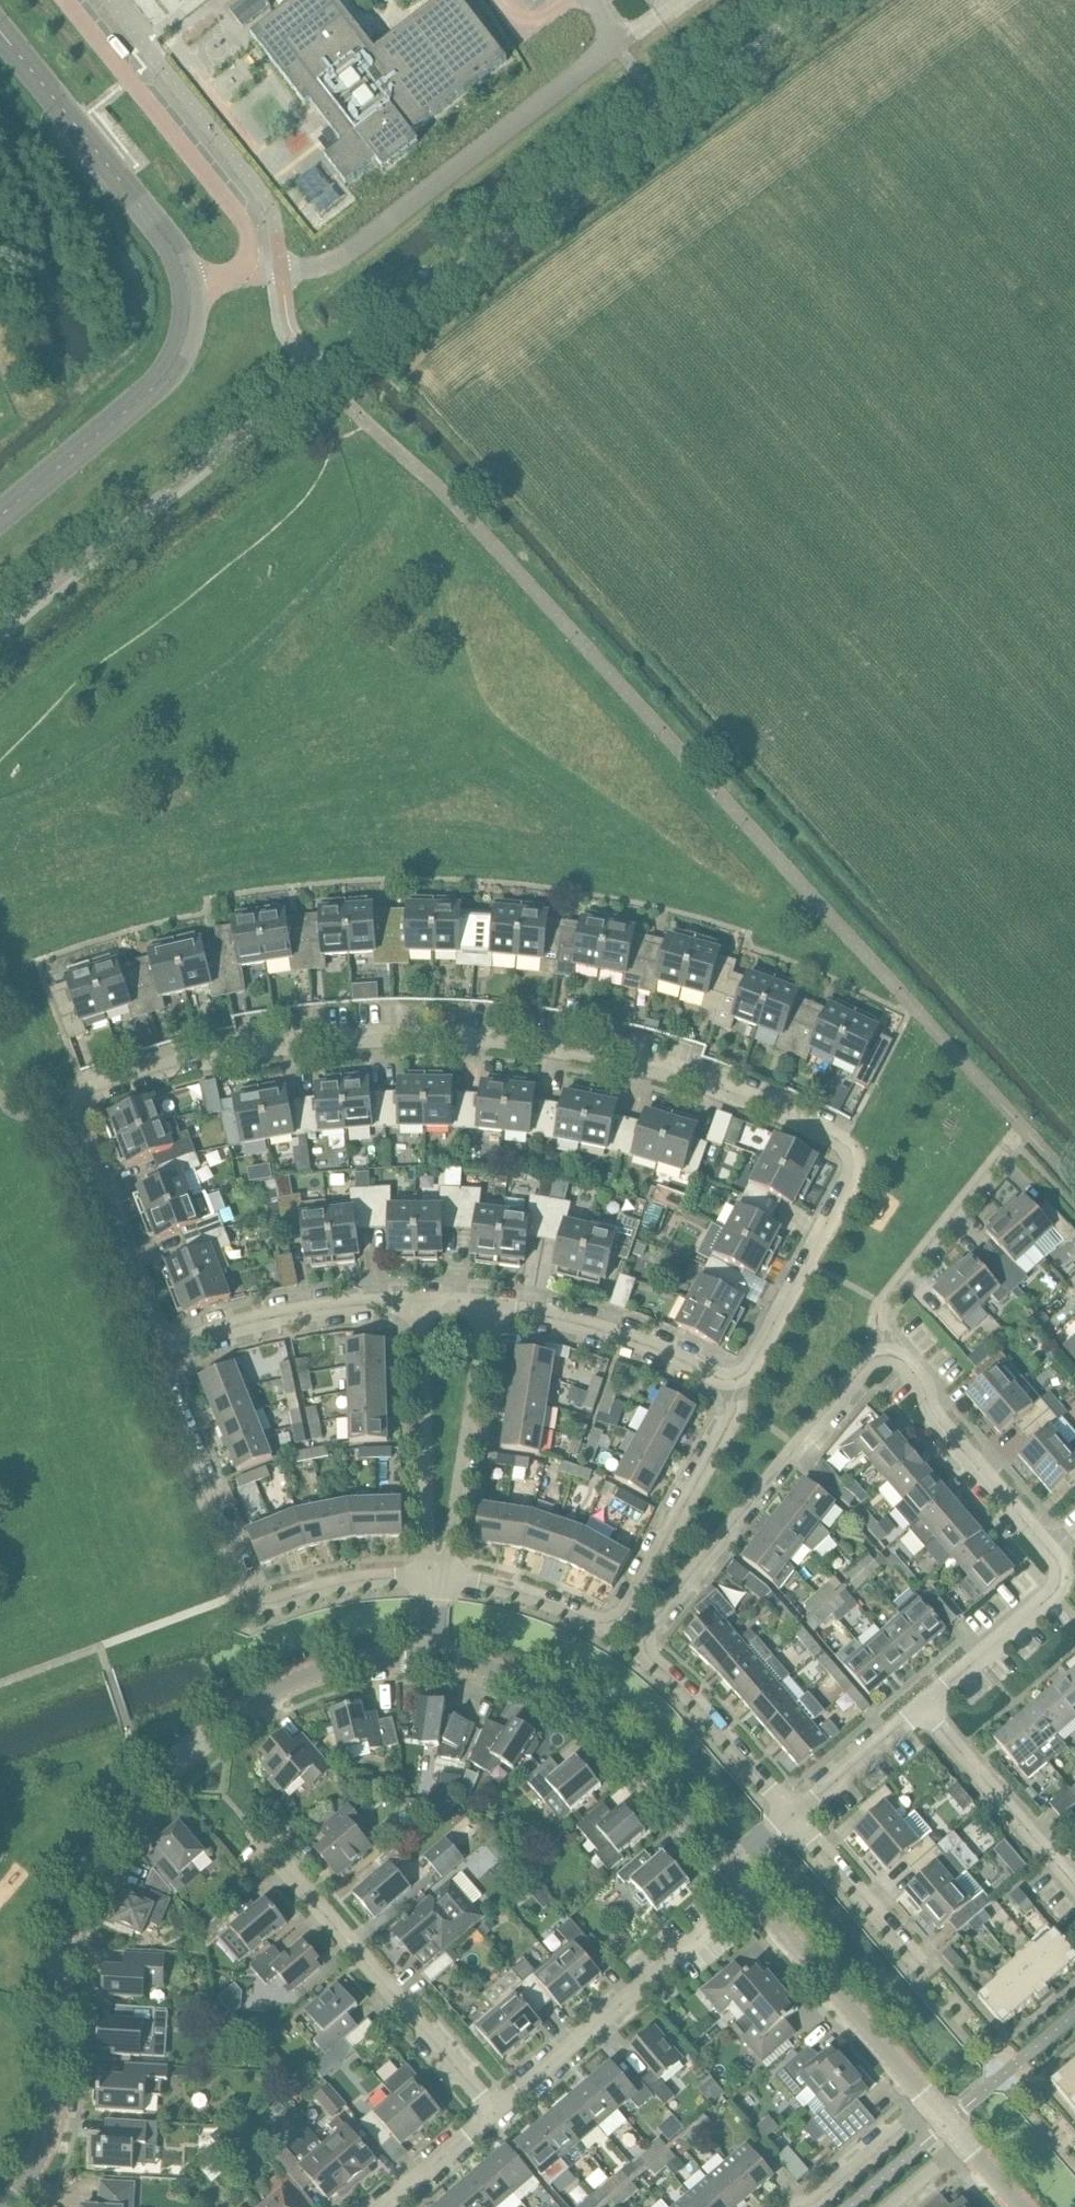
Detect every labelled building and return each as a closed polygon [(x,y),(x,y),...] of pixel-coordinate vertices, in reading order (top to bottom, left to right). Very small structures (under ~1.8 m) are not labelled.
[(230,11),(243,28),(271,7),(266,0),(244,0),(230,11)] [(460,0),(442,0),(376,51),(336,0),(299,0),(252,36),(306,106),(310,103),(343,145),(326,159),(347,185),(377,162),(384,171),(419,143),(412,135),(508,61),(460,0)] [(434,952),(435,898),(412,898),(412,905),(408,905),(407,917),(391,917),(392,964),(408,964),(408,952),(434,952)] [(457,899),(435,898),(434,952),(459,953),(459,965),(475,966),(478,919),(461,918),(461,906),(457,906),(457,899)] [(368,899),(346,900),(350,954),(375,953),(376,965),(392,964),(391,917),(374,917),(374,905),(369,906),(368,899)] [(350,954),(346,900),(324,902),(324,909),(320,909),(321,921),(304,923),(309,969),(325,968),(324,956),(350,954)] [(517,958),(523,904),(501,902),(500,909),(495,908),(494,920),(478,919),(475,966),(491,967),(492,955),(517,958)] [(545,906),(523,904),(517,958),(543,960),(542,972),(557,975),(564,928),(548,926),(549,914),(544,913),(545,906)] [(280,906),(258,909),(266,963),(291,959),(293,971),(309,969),(304,923),(288,924),(286,912),(281,913),(280,906)] [(266,963),(258,909),(236,913),(237,920),(232,921),(234,932),(218,935),(220,948),(229,995),(245,992),(241,967),(266,963)] [(600,970),(611,917),(589,912),(587,920),(583,919),(580,930),(564,928),(557,975),(573,977),(575,965),(600,970)] [(632,921),(611,917),(600,970),(626,975),(623,987),(639,990),(650,944),(634,941),(636,929),(631,928),(632,921)] [(682,989),(697,937),(676,931),(674,938),(669,936),(666,948),(650,944),(639,990),(654,994),(658,982),(682,989)] [(196,934),(174,939),(186,992),(211,986),(214,997),(229,995),(220,948),(205,951),(202,940),(197,941),(196,934)] [(718,943),(697,937),(682,989),(707,996),(704,1007),(718,1012),(730,979),(734,968),(718,963),(721,951),(716,950),(718,943)] [(186,992),(174,939),(152,944),(154,951),(149,952),(152,964),(137,968),(149,1013),(164,1009),(161,998),(186,992)] [(111,956),(90,963),(106,1014),(131,1006),(134,1018),(149,1013),(137,968),(121,973),(118,961),(113,963),(111,956)] [(82,1022),(106,1014),(90,963),(68,969),(71,976),(66,978),(70,989),(54,995),(70,1039),(86,1033),(82,1022)] [(759,1028),(777,976),(756,969),(753,975),(749,974),(744,985),(730,979),(718,1012),(714,1025),(730,1030),(734,1018),(759,1028)] [(798,984),(777,976),(759,1028),(782,1036),(778,1047),(792,1053),(810,1010),(795,1004),(800,993),(795,991),(798,984)] [(811,1048),(834,1059),(857,1010),(837,1001),(834,1007),(830,1005),(825,1016),(810,1010),(792,1053),(806,1059),(811,1048)] [(878,1020),(857,1010),(834,1059),(857,1070),(853,1081),(867,1089),(889,1047),(874,1039),(879,1028),(875,1026),(878,1020)] [(647,1020),(644,1029),(658,1033),(660,1023),(647,1020)] [(399,1093),(385,1093),(386,1127),(398,1126),(398,1127),(425,1127),(426,1073),(409,1073),(408,1080),(399,1080),(399,1093)] [(443,1073),(426,1073),(425,1127),(452,1128),(452,1127),(465,1128),(467,1095),(453,1094),(453,1081),(443,1081),(443,1073)] [(359,1075),(342,1076),(347,1130),(374,1128),(373,1127),(386,1127),(385,1093),(371,1094),(370,1081),(360,1082),(359,1075)] [(317,1098),(303,1100),(307,1133),(320,1132),(347,1130),(342,1076),(325,1077),(325,1085),(316,1085),(317,1098)] [(477,1129),(504,1132),(510,1078),(493,1077),(492,1084),(482,1083),(481,1095),(467,1095),(465,1128),(477,1129)] [(527,1080),(510,1078),(504,1132),(531,1135),(543,1137),(548,1104),(534,1101),(536,1089),(526,1087),(527,1080)] [(215,1082),(201,1085),(207,1115),(222,1112),(215,1082)] [(276,1084),(259,1087),(268,1140),(295,1136),(295,1135),(307,1133),(303,1100),(289,1102),(287,1089),(277,1091),(276,1084)] [(242,1145),(268,1140),(259,1087),(242,1090),(243,1097),(234,1099),(236,1111),(222,1114),(229,1147),(242,1144),(242,1145)] [(835,1098),(830,1110),(839,1115),(851,1092),(841,1087),(835,1098)] [(562,1106),(548,1104),(543,1137),(555,1138),(555,1139),(582,1145),(593,1091),(576,1088),(574,1095),(565,1093),(562,1106)] [(610,1095),(593,1091),(582,1145),(608,1150),(608,1149),(620,1152),(629,1120),(615,1117),(618,1104),(608,1102),(610,1095)] [(112,1118),(105,1121),(113,1142),(164,1122),(154,1097),(110,1114),(112,1118)] [(642,1124),(629,1120),(620,1152),(632,1156),(658,1164),(674,1112),(657,1107),(655,1114),(646,1111),(642,1124)] [(722,1145),(723,1142),(733,1116),(719,1111),(708,1140),(722,1145)] [(691,1117),(674,1112),(658,1164),(684,1172),(684,1171),(696,1176),(707,1144),(694,1139),(698,1127),(688,1124),(691,1117)] [(164,1122),(113,1142),(121,1162),(128,1160),(130,1164),(153,1155),(159,1153),(164,1165),(158,1167),(195,1154),(187,1133),(181,1136),(174,1119),(164,1122)] [(777,1136),(764,1159),(812,1185),(820,1169),(814,1166),(818,1157),(777,1136)] [(141,1193),(134,1196),(142,1216),(192,1197),(183,1173),(200,1167),(195,1154),(158,1167),(158,1168),(164,1166),(169,1177),(139,1189),(141,1193)] [(752,1184),(746,1195),(775,1211),(782,1199),(793,1205),(798,1197),(804,1200),(812,1185),(764,1159),(752,1183),(752,1184)] [(275,1180),(266,1182),(267,1191),(277,1189),(275,1180)] [(651,1187),(646,1200),(648,1200),(654,1203),(659,1189),(651,1187)] [(267,1191),(264,1192),(267,1204),(280,1201),(277,1189),(267,1191)] [(390,1189),(371,1190),(372,1223),(389,1222),(389,1253),(394,1253),(393,1261),(416,1261),(416,1206),(390,1206),(390,1189)] [(416,1206),(416,1261),(438,1261),(438,1253),(443,1253),(443,1222),(459,1223),(461,1190),(442,1189),(442,1207),(416,1206)] [(353,1208),(327,1212),(334,1265),(356,1263),(355,1256),(360,1255),(356,1223),(372,1223),(371,1190),(351,1191),(353,1208)] [(461,1190),(459,1223),(476,1224),(472,1255),(476,1256),(476,1263),(498,1266),(504,1212),(479,1209),(481,1191),(461,1190)] [(192,1197),(142,1216),(150,1237),(156,1235),(158,1239),(182,1230),(188,1228),(192,1240),(186,1242),(187,1242),(223,1228),(218,1215),(214,1217),(205,1193),(192,1197)] [(739,1206),(727,1231),(775,1256),(783,1240),(776,1237),(781,1228),(769,1222),(775,1211),(746,1195),(740,1207),(739,1206)] [(300,1197),(280,1201),(283,1216),(286,1233),(302,1230),(306,1261),(311,1261),(312,1268),(334,1265),(327,1212),(302,1215),(300,1197)] [(504,1212),(498,1266),(520,1268),(520,1261),(525,1262),(528,1238),(529,1230),(545,1233),(551,1201),(538,1199),(532,1197),(530,1215),(524,1214),(525,1202),(506,1200),(504,1212)] [(1006,1215),(1034,1246),(1045,1258),(1064,1241),(1065,1243),(1072,1242),(1074,1239),(1074,1231),(1070,1225),(1069,1226),(1047,1201),(1037,1210),(1025,1197),(1019,1203),(1015,1199),(1002,1211),(1006,1215)] [(551,1201),(545,1233),(561,1236),(554,1267),(559,1268),(557,1275),(578,1280),(591,1228),(566,1222),(570,1205),(551,1201)] [(989,1223),(992,1227),(986,1232),(1005,1254),(995,1263),(1016,1285),(1027,1276),(1028,1278),(1029,1278),(1016,1263),(1034,1246),(1006,1215),(1002,1211),(989,1223)] [(591,1228),(578,1280),(600,1286),(602,1279),(606,1280),(612,1256),(614,1249),(629,1254),(634,1240),(640,1223),(620,1217),(618,1227),(593,1221),(591,1228)] [(169,1268),(162,1271),(170,1291),(221,1272),(230,1269),(223,1248),(230,1246),(223,1228),(187,1242),(187,1243),(193,1241),(197,1252),(167,1264),(169,1268)] [(715,1255),(709,1266),(738,1282),(744,1270),(756,1276),(760,1268),(767,1271),(775,1256),(727,1231),(714,1254),(715,1255)] [(636,1244),(633,1254),(644,1258),(648,1247),(636,1244)] [(291,1256),(277,1259),(283,1288),(298,1285),(291,1256)] [(949,1270),(953,1274),(982,1306),(992,1296),(1000,1304),(1008,1296),(1007,1294),(1016,1285),(995,1263),(998,1266),(988,1275),(972,1257),(966,1262),(963,1258),(949,1270)] [(702,1277),(690,1301),(737,1326),(746,1311),(739,1308),(744,1299),(732,1293),(738,1282),(709,1266),(703,1278),(702,1277)] [(982,1306),(953,1274),(949,1270),(936,1282),(940,1286),(933,1292),(950,1310),(940,1319),(959,1341),(960,1340),(958,1338),(968,1329),(970,1331),(963,1323),(982,1306)] [(221,1272),(170,1291),(178,1312),(185,1310),(186,1314),(230,1297),(221,1272)] [(611,1305),(625,1310),(635,1281),(621,1276),(611,1305)] [(737,1326),(690,1301),(677,1325),(719,1347),(723,1338),(729,1342),(737,1326)] [(1039,1329),(1042,1327),(1049,1320),(1042,1312),(1032,1321),(1039,1329)] [(1071,1354),(1074,1350),(1074,1339),(1074,1337),(1063,1346),(1071,1354)] [(347,1341),(348,1367),(386,1366),(385,1340),(347,1341)] [(518,1348),(514,1373),(551,1379),(555,1354),(518,1348)] [(984,1415),(1016,1387),(1025,1380),(999,1350),(976,1369),(985,1379),(967,1395),(984,1415)] [(306,1358),(296,1360),(300,1376),(309,1374),(306,1358)] [(280,1364),(284,1380),(293,1378),(290,1362),(280,1364)] [(200,1378),(209,1401),(244,1387),(235,1364),(200,1378)] [(386,1366),(348,1367),(349,1392),(386,1391),(386,1366)] [(548,1404),(551,1379),(514,1373),(510,1398),(548,1404)] [(300,1376),(303,1392),(313,1390),(309,1374),(300,1376)] [(598,1395),(603,1380),(594,1377),(589,1392),(598,1395)] [(284,1380),(287,1395),(296,1393),(293,1378),(284,1380)] [(610,1382),(605,1397),(614,1400),(619,1385),(610,1382)] [(209,1401),(219,1424),(254,1410),(244,1387),(209,1401)] [(1016,1387),(984,1415),(1001,1435),(1019,1419),(1028,1429),(1059,1403),(1050,1392),(1033,1406),(1016,1387)] [(697,1408),(664,1390),(652,1412),(685,1431),(697,1408)] [(349,1392),(349,1417),(387,1416),(386,1391),(349,1392)] [(589,1393),(584,1406),(584,1407),(593,1410),(598,1395),(589,1392),(589,1393)] [(605,1397),(599,1412),(609,1415),(614,1401),(614,1400),(605,1397)] [(510,1398),(507,1423),(544,1429),(548,1404),(510,1398)] [(1035,1475),(1042,1470),(1068,1447),(1051,1427),(1068,1413),(1059,1403),(1028,1429),(1037,1439),(1018,1455),(1035,1475)] [(307,1409),(310,1424),(319,1422),(316,1407),(307,1409)] [(219,1424),(228,1448),(263,1434),(254,1410),(219,1424)] [(303,1426),(300,1410),(290,1412),(294,1428),(303,1426)] [(673,1453),(685,1431),(652,1412),(640,1434),(673,1453)] [(349,1417),(350,1442),(388,1441),(387,1416),(349,1417)] [(865,1435),(861,1430),(840,1448),(852,1462),(864,1453),(872,1463),(901,1438),(884,1419),(865,1435)] [(310,1424),(313,1440),(323,1438),(319,1422),(310,1424)] [(540,1454),(544,1429),(507,1423),(503,1448),(540,1454)] [(573,1438),(582,1441),(588,1426),(578,1423),(573,1438)] [(294,1428),(294,1431),(297,1443),(306,1441),(303,1426),(294,1428)] [(594,1428),(589,1444),(598,1447),(599,1445),(603,1433),(603,1432),(594,1428)] [(228,1448),(238,1471),(273,1457),(263,1434),(228,1448)] [(673,1453),(640,1434),(627,1457),(661,1475),(673,1453)] [(568,1454),(577,1457),(582,1441),(573,1438),(568,1454)] [(917,1457),(901,1438),(872,1463),(888,1482),(917,1457)] [(589,1444),(584,1459),(593,1462),(598,1447),(589,1444)] [(312,1450),(314,1460),(329,1456),(327,1447),(312,1450)] [(1068,1447),(1042,1470),(1035,1475),(1053,1495),(1071,1479),(1074,1484),(1074,1455),(1068,1447)] [(360,1458),(376,1458),(375,1448),(359,1449),(360,1458)] [(375,1448),(376,1458),(392,1458),(391,1448),(375,1448)] [(298,1463),(314,1460),(312,1450),(296,1453),(298,1463)] [(514,1457),(498,1454),(497,1464),(513,1467),(514,1457)] [(530,1459),(514,1457),(513,1467),(529,1469),(530,1459)] [(648,1497),(661,1475),(627,1457),(615,1479),(648,1497)] [(917,1457),(888,1482),(904,1501),(933,1476),(917,1457)] [(575,1476),(578,1466),(563,1461),(560,1470),(575,1476)] [(824,1461),(809,1474),(837,1496),(843,1488),(846,1485),(824,1461)] [(593,1472),(578,1466),(575,1476),(590,1481),(593,1472)] [(270,1476),(266,1467),(252,1473),(255,1482),(270,1476)] [(241,1488),(255,1482),(252,1473),(237,1479),(241,1488)] [(910,1528),(949,1495),(943,1487),(946,1484),(937,1474),(934,1477),(933,1476),(904,1501),(894,1509),(910,1528)] [(806,1480),(790,1500),(820,1523),(836,1503),(806,1480)] [(837,1496),(850,1506),(856,1498),(843,1488),(837,1496)] [(615,1497),(629,1505),(634,1497),(620,1489),(615,1497)] [(949,1495),(910,1528),(909,1529),(925,1548),(926,1548),(937,1539),(965,1514),(949,1495)] [(648,1504),(634,1497),(629,1505),(644,1513),(648,1504)] [(379,1537),(403,1537),(402,1499),(376,1500),(379,1537)] [(331,1543),(354,1538),(350,1500),(323,1506),(331,1543)] [(376,1500),(350,1500),(354,1538),(379,1537),(376,1500)] [(790,1500),(775,1519),(805,1543),(813,1553),(832,1536),(824,1526),(820,1523),(790,1500)] [(476,1542),(500,1546),(507,1509),(481,1505),(476,1542)] [(323,1506),(296,1511),(307,1547),(331,1543),(323,1506)] [(500,1546),(524,1549),(533,1512),(507,1509),(500,1546)] [(284,1557),(307,1547),(296,1511),(272,1521),(284,1557)] [(860,1518),(870,1530),(877,1524),(867,1511),(860,1518)] [(559,1521),(533,1512),(524,1549),(547,1557),(559,1521)] [(965,1514),(937,1539),(926,1548),(942,1567),(953,1558),(982,1533),(965,1514)] [(775,1519),(759,1539),(789,1563),(805,1543),(775,1519)] [(261,1566),(284,1557),(272,1521),(247,1531),(261,1566)] [(547,1557),(570,1564),(585,1530),(559,1521),(547,1557)] [(888,1536),(877,1524),(870,1530),(880,1542),(888,1536)] [(608,1542),(585,1530),(570,1564),(591,1576),(608,1542)] [(982,1533),(953,1558),(969,1577),(998,1552),(982,1533)] [(759,1539),(743,1559),(773,1583),(780,1591),(796,1571),(796,1570),(789,1563),(759,1539)] [(631,1555),(608,1542),(591,1576),(613,1588),(631,1555)] [(998,1552),(969,1577),(986,1596),(1014,1571),(1008,1563),(1012,1560),(1003,1549),(999,1553),(998,1552)] [(856,1564),(863,1572),(875,1561),(868,1554),(856,1564)] [(887,1560),(897,1572),(905,1566),(894,1554),(887,1560)] [(875,1561),(863,1572),(869,1579),(881,1568),(875,1561)] [(844,1575),(850,1582),(863,1572),(856,1564),(844,1575)] [(897,1572),(908,1585),(915,1578),(905,1566),(897,1572)] [(863,1572),(850,1582),(857,1589),(869,1579),(863,1572)] [(767,1587),(750,1573),(745,1581),(762,1601),(772,1593),(767,1587)] [(828,1584),(816,1594),(823,1602),(835,1591),(828,1584)] [(924,1594),(935,1606),(942,1599),(932,1587),(924,1594)] [(731,1628),(725,1621),(736,1612),(717,1590),(695,1609),(703,1618),(685,1634),(694,1645),(690,1648),(699,1656),(731,1628)] [(804,1605),(811,1612),(823,1602),(816,1594),(804,1605)] [(927,1646),(946,1630),(916,1595),(897,1611),(902,1618),(927,1646)] [(827,1607),(834,1614),(846,1604),(839,1596),(827,1607)] [(942,1600),(942,1599),(935,1606),(952,1625),(963,1615),(947,1596),(942,1600)] [(789,1612),(778,1600),(771,1606),(781,1618),(789,1612)] [(834,1614),(827,1607),(815,1617),(821,1625),(834,1614)] [(805,1631),(795,1618),(787,1625),(798,1637),(805,1631)] [(908,1663),(927,1646),(902,1618),(883,1634),(908,1663)] [(731,1628),(699,1656),(717,1673),(758,1638),(751,1629),(740,1639),(731,1628)] [(805,1631),(798,1637),(808,1649),(815,1643),(805,1631)] [(883,1634),(864,1650),(889,1679),(908,1663),(883,1634)] [(758,1638),(717,1673),(734,1691),(774,1657),(758,1638)] [(889,1679),(864,1650),(855,1640),(836,1656),(870,1696),(889,1679)] [(838,1668),(827,1656),(820,1663),(830,1675),(838,1668)] [(774,1657),(734,1691),(750,1710),(779,1685),(790,1676),(774,1657)] [(838,1668),(830,1675),(840,1687),(848,1680),(838,1668)] [(1052,1691),(1074,1717),(1074,1679),(1071,1674),(1052,1691)] [(750,1710),(766,1729),(796,1704),(779,1685),(750,1710)] [(846,1694),(857,1706),(864,1699),(854,1687),(846,1694)] [(1033,1707),(1057,1735),(1074,1720),(1074,1717),(1052,1691),(1033,1707)] [(766,1729),(782,1748),(812,1723),(825,1712),(809,1693),(796,1704),(766,1729)] [(460,1761),(467,1745),(476,1725),(455,1716),(454,1719),(444,1717),(446,1703),(420,1699),(414,1743),(438,1747),(437,1757),(460,1761)] [(371,1751),(399,1745),(391,1709),(364,1715),(361,1704),(331,1711),(340,1749),(369,1742),(371,1751)] [(1033,1707),(1014,1723),(1038,1751),(1048,1763),(1067,1747),(1057,1735),(1033,1707)] [(483,1731),(470,1761),(485,1771),(495,1756),(514,1769),(524,1754),(526,1755),(529,1753),(531,1750),(531,1747),(530,1746),(537,1734),(514,1719),(499,1742),(483,1731)] [(812,1723),(782,1748),(799,1768),(840,1733),(829,1720),(818,1730),(812,1723)] [(1014,1723),(995,1740),(998,1743),(1002,1748),(1019,1768),(1029,1779),(1048,1763),(1038,1751),(1014,1723)] [(308,1740),(297,1750),(284,1735),(263,1753),(271,1762),(263,1768),(272,1778),(270,1780),(279,1791),(281,1788),(284,1792),(303,1776),(312,1786),(333,1768),(323,1756),(308,1740)] [(572,1812),(585,1800),(602,1786),(576,1756),(561,1769),(551,1758),(526,1780),(545,1803),(556,1793),(572,1812)] [(468,1770),(460,1788),(472,1794),(480,1776),(468,1770)] [(439,1774),(435,1802),(442,1802),(458,1788),(463,1778),(439,1774)] [(854,1831),(871,1851),(903,1823),(886,1804),(894,1797),(885,1786),(863,1805),(872,1815),(854,1831)] [(1069,1787),(1050,1804),(1061,1817),(1074,1805),(1074,1794),(1069,1787)] [(647,1832),(624,1805),(613,1814),(604,1803),(587,1818),(577,1826),(600,1853),(596,1856),(609,1871),(625,1858),(621,1854),(647,1832)] [(339,1876),(355,1862),(372,1847),(354,1827),(362,1820),(349,1805),(319,1830),(328,1840),(316,1850),(339,1876)] [(906,1855),(915,1865),(937,1846),(928,1836),(932,1832),(915,1813),(903,1823),(871,1851),(888,1871),(906,1855)] [(393,1820),(383,1827),(395,1842),(404,1834),(393,1820)] [(154,1862),(168,1879),(180,1892),(184,1889),(201,1875),(192,1864),(205,1853),(180,1823),(157,1843),(165,1853),(154,1862)] [(498,1835),(485,1845),(497,1860),(510,1850),(498,1835)] [(442,1878),(464,1859),(447,1839),(425,1858),(442,1878)] [(1005,1839),(994,1849),(1003,1860),(1015,1850),(1005,1839)] [(941,1843),(937,1846),(915,1865),(923,1875),(905,1891),(922,1911),(967,1873),(941,1843)] [(375,1919),(392,1905),(412,1887),(394,1867),(404,1859),(395,1848),(380,1860),(385,1866),(354,1893),(375,1919)] [(691,1883),(667,1856),(664,1852),(654,1860),(645,1850),(617,1875),(624,1883),(630,1883),(632,1881),(639,1890),(635,1893),(634,1898),(640,1905),(646,1906),(650,1902),(658,1912),(691,1883)] [(139,1902),(135,1900),(126,1896),(115,1923),(142,1934),(147,1922),(158,1927),(173,1891),(154,1868),(139,1902)] [(960,1931),(968,1924),(976,1917),(984,1910),(992,1903),(967,1873),(922,1911),(939,1931),(952,1920),(960,1931)] [(409,1919),(407,1917),(403,1921),(405,1922),(393,1932),(394,1934),(394,1940),(399,1947),(406,1947),(414,1957),(434,1941),(442,1950),(459,1936),(470,1926),(481,1917),(451,1882),(409,1919)] [(1033,1906),(1019,1889),(1011,1896),(1025,1913),(1033,1906)] [(205,1929),(207,1949),(231,1928),(252,1953),(287,1923),(266,1898),(241,1919),(231,1907),(214,1921),(205,1929)] [(984,1910),(976,1917),(983,1925),(991,1919),(984,1910)] [(975,1932),(983,1925),(976,1917),(968,1924),(975,1932)] [(552,1957),(582,1992),(602,1975),(593,1965),(603,1957),(571,1920),(558,1931),(569,1944),(552,1957)] [(1074,1957),(1074,1954),(1056,1931),(1037,1948),(1035,1946),(1034,1946),(1057,1972),(1061,1977),(1074,1965),(1070,1961),(1074,1957)] [(257,1960),(250,1966),(267,1985),(279,1975),(294,1991),(322,1967),(317,1960),(318,1959),(302,1941),(283,1957),(274,1946),(257,1960)] [(1047,1989),(1061,1977),(1057,1972),(1034,1946),(1016,1962),(1044,1996),(1049,1992),(1047,1989)] [(951,1947),(942,1955),(957,1972),(965,1964),(951,1947)] [(453,1951),(449,1955),(455,1963),(460,1959),(453,1951)] [(449,1955),(446,1952),(422,1973),(431,1983),(455,1963),(449,1955)] [(165,1956),(158,1956),(136,1955),(135,1969),(106,1967),(105,1982),(106,1982),(105,1996),(143,1998),(144,1984),(153,1984),(153,1979),(163,1980),(165,1956)] [(562,2009),(582,1992),(552,1957),(532,1975),(521,1962),(512,1970),(544,2007),(553,1999),(559,2006),(562,2009)] [(702,1991),(717,2008),(722,2014),(735,2003),(745,2015),(779,1986),(760,1963),(746,1975),(736,1962),(702,1991)] [(1039,2000),(1044,1996),(1016,1962),(997,1979),(1023,2009),(1037,1998),(1039,2000)] [(535,2015),(544,2007),(512,1970),(483,1995),(494,2008),(523,2042),(543,2025),(535,2015)] [(998,1981),(979,1997),(1000,2022),(1006,2016),(1010,2021),(1023,2009),(997,1979),(996,1979),(998,1981)] [(338,1983),(322,1998),(306,2012),(325,2034),(315,2042),(326,2055),(345,2039),(352,2033),(351,2032),(358,2026),(348,2015),(358,2007),(338,1983)] [(779,1986),(745,2015),(732,2026),(763,2062),(796,2033),(786,2021),(799,2009),(779,1986)] [(231,2021),(214,2000),(199,2013),(216,2033),(231,2021)] [(116,2027),(103,2027),(98,2030),(98,2039),(101,2043),(101,2049),(114,2050),(114,2055),(136,2056),(140,2056),(141,2039),(154,2040),(156,2009),(117,2006),(116,2027)] [(494,2008),(469,2028),(484,2046),(489,2042),(503,2059),(523,2042),(494,2008)] [(358,2026),(351,2032),(352,2033),(345,2039),(354,2050),(361,2043),(378,2029),(369,2019),(359,2027),(358,2026)] [(684,2060),(669,2043),(655,2027),(632,2047),(653,2071),(643,2080),(657,2096),(665,2106),(676,2097),(661,2080),(684,2060)] [(839,2056),(837,2057),(831,2049),(814,2063),(804,2051),(775,2076),(795,2100),(800,2096),(808,2106),(851,2069),(848,2066),(850,2065),(841,2055),(839,2056)] [(322,2058),(314,2066),(323,2078),(333,2070),(322,2058)] [(630,2085),(624,2078),(610,2061),(599,2070),(601,2073),(592,2080),(618,2110),(631,2099),(639,2110),(654,2097),(639,2078),(630,2085)] [(169,2066),(126,2064),(125,2077),(100,2075),(98,2111),(145,2113),(146,2096),(162,2097),(163,2081),(168,2081),(169,2066)] [(427,2095),(431,2091),(408,2064),(383,2085),(392,2095),(422,2129),(442,2112),(439,2109),(427,2095)] [(1072,2066),(1058,2078),(1062,2082),(1056,2087),(1074,2109),(1074,2070),(1072,2066)] [(825,2134),(839,2151),(869,2126),(852,2106),(868,2092),(861,2084),(862,2083),(851,2069),(808,2106),(817,2116),(812,2119),(825,2134)] [(263,2080),(273,2093),(284,2084),(277,2076),(269,2075),(263,2080)] [(571,2094),(599,2126),(618,2110),(592,2080),(583,2088),(581,2086),(571,2094)] [(346,2106),(330,2085),(316,2097),(333,2117),(346,2106)] [(554,2113),(580,2143),(599,2126),(571,2094),(561,2103),(563,2105),(554,2113)] [(360,2122),(367,2131),(382,2147),(394,2137),(402,2146),(422,2129),(392,2095),(360,2122)] [(534,2127),(561,2159),(580,2143),(554,2113),(546,2120),(544,2118),(534,2127)] [(778,2129),(768,2117),(753,2130),(763,2141),(778,2129)] [(376,2161),(362,2144),(348,2128),(339,2118),(329,2126),(338,2136),(325,2147),(356,2185),(371,2172),(368,2168),(376,2161)] [(708,2118),(698,2127),(704,2134),(714,2125),(708,2118)] [(90,2167),(119,2169),(127,2169),(128,2164),(143,2164),(144,2145),(147,2145),(148,2122),(106,2120),(105,2141),(92,2141),(90,2167)] [(561,2159),(534,2127),(523,2135),(525,2138),(516,2146),(551,2186),(570,2169),(561,2159)] [(698,2127),(688,2135),(694,2143),(704,2134),(698,2127)] [(356,2185),(325,2147),(310,2129),(277,2157),(304,2189),(313,2181),(330,2201),(338,2194),(341,2198),(356,2185)] [(655,2154),(666,2145),(659,2138),(648,2147),(655,2154)] [(748,2146),(728,2162),(754,2192),(773,2176),(748,2146)] [(541,2185),(508,2147),(499,2155),(497,2152),(487,2161),(514,2194),(521,2201),(541,2185)] [(655,2154),(648,2147),(639,2155),(645,2163),(655,2154)] [(670,2150),(660,2159),(666,2167),(677,2158),(670,2150)] [(811,2175),(792,2153),(781,2163),(799,2185),(811,2175)] [(660,2159),(650,2168),(656,2175),(666,2167),(660,2159)] [(470,2180),(493,2206),(499,2206),(514,2194),(487,2161),(476,2170),(479,2172),(470,2180)] [(709,2179),(734,2206),(737,2206),(754,2192),(728,2162),(709,2179)] [(617,2186),(628,2177),(621,2170),(611,2179),(617,2186)] [(263,2206),(304,2206),(311,2201),(296,2184),(285,2171),(265,2188),(274,2198),(263,2206)] [(617,2186),(611,2179),(601,2187),(607,2195),(617,2186)] [(690,2195),(701,2206),(734,2206),(709,2179),(690,2195)] [(470,2180),(461,2187),(459,2185),(449,2194),(460,2206),(493,2206),(470,2180)] [(134,2184),(101,2182),(100,2206),(133,2206),(134,2184)] [(632,2183),(622,2192),(628,2199),(639,2190),(632,2183)] [(612,2201),(617,2206),(619,2206),(628,2199),(622,2192),(612,2201)] [(449,2194),(439,2202),(441,2205),(438,2206),(460,2206),(449,2194)] [(941,2194),(926,2206),(951,2206),(941,2194)] [(676,2206),(701,2206),(690,2195),(676,2206)]
